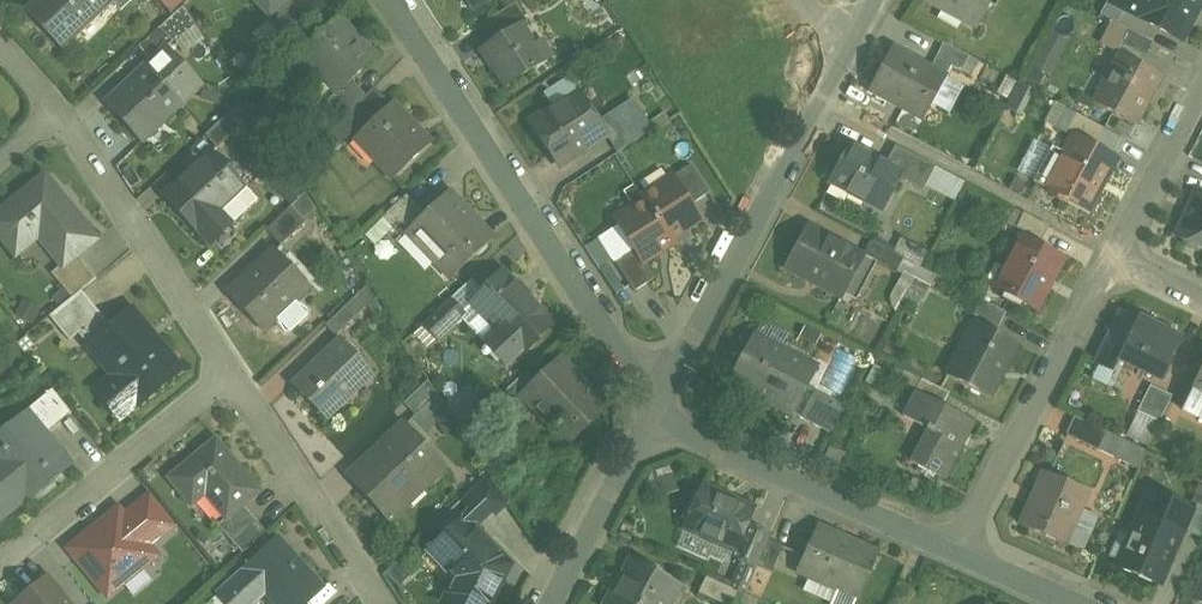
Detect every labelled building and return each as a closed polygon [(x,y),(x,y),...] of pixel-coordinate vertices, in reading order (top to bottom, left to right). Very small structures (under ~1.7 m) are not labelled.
[(28,11),(63,48),(112,1),(111,0),(40,0),(28,11)] [(112,1),(123,12),(136,0),(111,0),(112,1)] [(269,16),(285,0),(253,0),(269,16)] [(291,0),(288,0),(270,17),(269,16),(266,19),(283,38),(306,16),(291,0)] [(269,16),(270,17),(288,0),(285,0),(269,16)] [(479,10),(494,0),(473,0),(479,10)] [(958,8),(954,14),(978,27),(993,0),(942,0),(958,8)] [(1114,3),(1113,4),(1125,11),(1182,40),(1183,39),(1182,39),(1201,0),(1116,0),(1114,3)] [(1125,11),(1113,4),(1114,3),(1109,1),(1102,15),(1118,24),(1125,11)] [(517,3),(485,24),(496,42),(522,25),(523,26),(529,22),(517,3)] [(192,21),(181,10),(140,49),(151,60),(192,21)] [(377,58),(339,17),(301,53),(338,92),(339,93),(353,80),(377,58)] [(496,42),(485,49),(508,85),(545,60),(523,26),(522,25),(496,42)] [(1153,42),(1128,29),(1121,43),(1146,57),(1153,42)] [(971,56),(945,43),(937,58),(963,72),(963,71),(971,56)] [(168,46),(132,80),(134,82),(111,102),(110,101),(108,103),(145,142),(205,87),(168,46)] [(946,77),(894,49),(872,90),(924,118),(946,77)] [(1161,77),(1121,55),(1104,87),(1108,89),(1101,104),(1096,101),(1096,103),(1136,124),(1149,101),(1147,100),(1159,77),(1161,78),(1161,77)] [(981,62),(971,56),(963,71),(973,77),(981,62)] [(353,80),(339,93),(338,92),(328,102),(343,118),(343,119),(368,96),(367,95),(353,80)] [(389,107),(373,90),(367,95),(368,96),(343,119),(343,118),(334,127),(346,139),(361,124),(366,129),(389,107)] [(579,92),(542,116),(540,125),(536,127),(561,165),(607,135),(603,128),(579,92)] [(245,99),(206,136),(218,148),(240,127),(250,137),(263,126),(245,99)] [(432,143),(394,103),(389,107),(366,129),(356,139),(358,140),(361,137),(380,156),(376,159),(395,179),(432,143)] [(638,104),(603,128),(607,135),(619,153),(655,129),(638,104)] [(1105,128),(1078,113),(1067,133),(1074,137),(1075,136),(1095,147),(1105,128)] [(1095,147),(1075,136),(1074,137),(1064,156),(1068,159),(1052,189),(1048,186),(1047,189),(1089,211),(1100,191),(1099,190),(1116,160),(1117,160),(1118,159),(1095,147)] [(887,164),(853,145),(832,183),(882,209),(900,177),(902,172),(887,164)] [(937,166),(897,145),(887,164),(902,172),(900,177),(924,190),(937,166)] [(212,154),(191,174),(190,173),(165,197),(198,231),(200,228),(214,242),(232,225),(218,211),(245,186),(213,151),(211,153),(212,154)] [(693,164),(674,176),(674,177),(674,176),(692,204),(693,204),(711,192),(693,164)] [(674,177),(644,196),(674,242),(675,242),(672,238),(673,237),(672,235),(685,227),(686,229),(702,218),(693,204),(692,204),(674,176),(674,177)] [(46,178),(0,215),(0,234),(16,254),(18,253),(13,247),(35,230),(64,265),(78,255),(96,239),(46,178)] [(307,193),(292,207),(307,223),(319,211),(307,193)] [(450,193),(409,231),(410,233),(417,226),(441,252),(435,258),(453,277),(493,239),(479,224),(478,225),(450,195),(451,194),(450,193)] [(1179,237),(1185,239),(1188,246),(1198,250),(1201,248),(1201,194),(1198,193),(1179,237)] [(408,195),(383,218),(395,230),(419,207),(408,195)] [(674,242),(644,196),(643,196),(646,200),(616,220),(635,249),(644,262),(645,261),(659,252),(658,250),(671,242),(673,243),(674,242)] [(292,207),(267,230),(282,246),(307,223),(292,207)] [(1050,226),(1025,213),(1017,228),(1043,241),(1050,226)] [(861,262),(838,250),(841,244),(810,227),(810,226),(809,226),(786,268),(787,269),(788,268),(842,297),(842,298),(843,299),(845,294),(857,300),(873,269),(862,263),(865,257),(864,256),(861,262)] [(1064,259),(1023,237),(996,288),(1037,310),(1064,259)] [(905,258),(872,241),(864,256),(865,257),(897,274),(905,258)] [(644,262),(635,249),(617,262),(636,291),(656,278),(645,261),(644,262)] [(276,250),(229,294),(264,331),(311,287),(276,250)] [(78,255),(64,265),(53,274),(73,298),(82,291),(97,279),(78,255)] [(505,273),(474,302),(513,343),(543,314),(505,273)] [(368,287),(327,326),(337,336),(369,306),(377,317),(384,312),(368,287)] [(112,326),(82,291),(73,298),(56,312),(75,335),(69,339),(71,341),(80,334),(89,345),(95,340),(112,326)] [(451,299),(426,323),(441,339),(466,315),(451,299)] [(1007,313),(982,299),(974,315),(999,328),(1007,313)] [(184,370),(133,309),(112,326),(95,340),(128,381),(105,401),(120,419),(138,405),(139,407),(184,370)] [(1139,321),(1122,312),(1097,363),(1116,371),(1121,360),(1162,380),(1182,340),(1140,319),(1139,321)] [(1018,345),(977,322),(976,324),(980,326),(966,352),(962,350),(948,375),(990,398),(1001,378),(998,376),(1015,345),(1017,346),(1018,345)] [(818,367),(756,334),(731,381),(793,414),(818,367)] [(342,341),(295,386),(326,419),(328,417),(325,414),(354,386),(357,390),(374,374),(342,341)] [(536,384),(524,395),(525,397),(570,443),(590,424),(585,420),(601,404),(586,388),(585,389),(574,377),(576,374),(562,359),(536,384)] [(1192,391),(1193,391),(1183,410),(1201,419),(1201,371),(1192,391)] [(526,373),(502,397),(512,408),(525,397),(524,395),(536,384),(526,373)] [(953,395),(924,380),(918,392),(947,407),(953,395)] [(429,381),(405,404),(417,416),(439,396),(429,381)] [(1152,386),(1139,412),(1160,422),(1173,396),(1152,386)] [(54,390),(26,413),(28,415),(30,414),(47,435),(73,414),(54,390)] [(846,406),(816,390),(802,418),(831,433),(846,406)] [(918,392),(905,417),(931,430),(913,463),(949,481),(979,424),(947,407),(918,392)] [(0,439),(0,448),(5,455),(0,459),(0,519),(1,521),(29,498),(27,497),(70,464),(47,435),(30,414),(28,415),(0,439)] [(1107,432),(1077,418),(1069,435),(1099,449),(1107,432)] [(446,467),(406,424),(350,478),(389,520),(390,519),(393,523),(411,506),(402,496),(423,477),(429,483),(446,467)] [(259,493),(217,441),(171,479),(185,496),(199,484),(227,519),(259,493)] [(1093,489),(1050,471),(1027,526),(1069,544),(1093,489)] [(490,474),(463,500),(483,521),(494,511),(497,514),(509,503),(490,474)] [(753,509),(705,488),(689,523),(703,529),(701,534),(703,538),(712,542),(716,540),(735,549),(747,524),(753,509)] [(149,545),(175,524),(152,494),(125,516),(119,508),(69,548),(107,595),(157,555),(149,545)] [(1186,515),(1148,498),(1119,567),(1160,585),(1169,564),(1165,562),(1170,550),(1174,552),(1181,536),(1178,534),(1186,515)] [(1186,531),(1201,538),(1201,506),(1198,505),(1186,531)] [(431,551),(480,603),(483,603),(497,590),(491,583),(511,565),(466,517),(431,551)] [(255,520),(232,542),(243,554),(266,533),(255,520)] [(772,535),(747,524),(735,549),(740,551),(736,559),(757,568),(758,566),(770,540),(772,535)] [(845,537),(819,526),(801,567),(840,585),(838,589),(859,598),(878,554),(877,553),(875,557),(843,543),(845,537)] [(280,540),(223,592),(224,593),(231,586),(247,603),(255,603),(266,593),(276,603),(306,603),(324,588),(280,540)] [(785,547),(770,540),(758,566),(774,573),(785,547)] [(619,589),(615,587),(607,603),(671,603),(681,586),(634,560),(619,589)] [(49,574),(12,603),(74,603),(49,574)] [(708,578),(700,593),(725,603),(732,603),(738,592),(708,578)]
